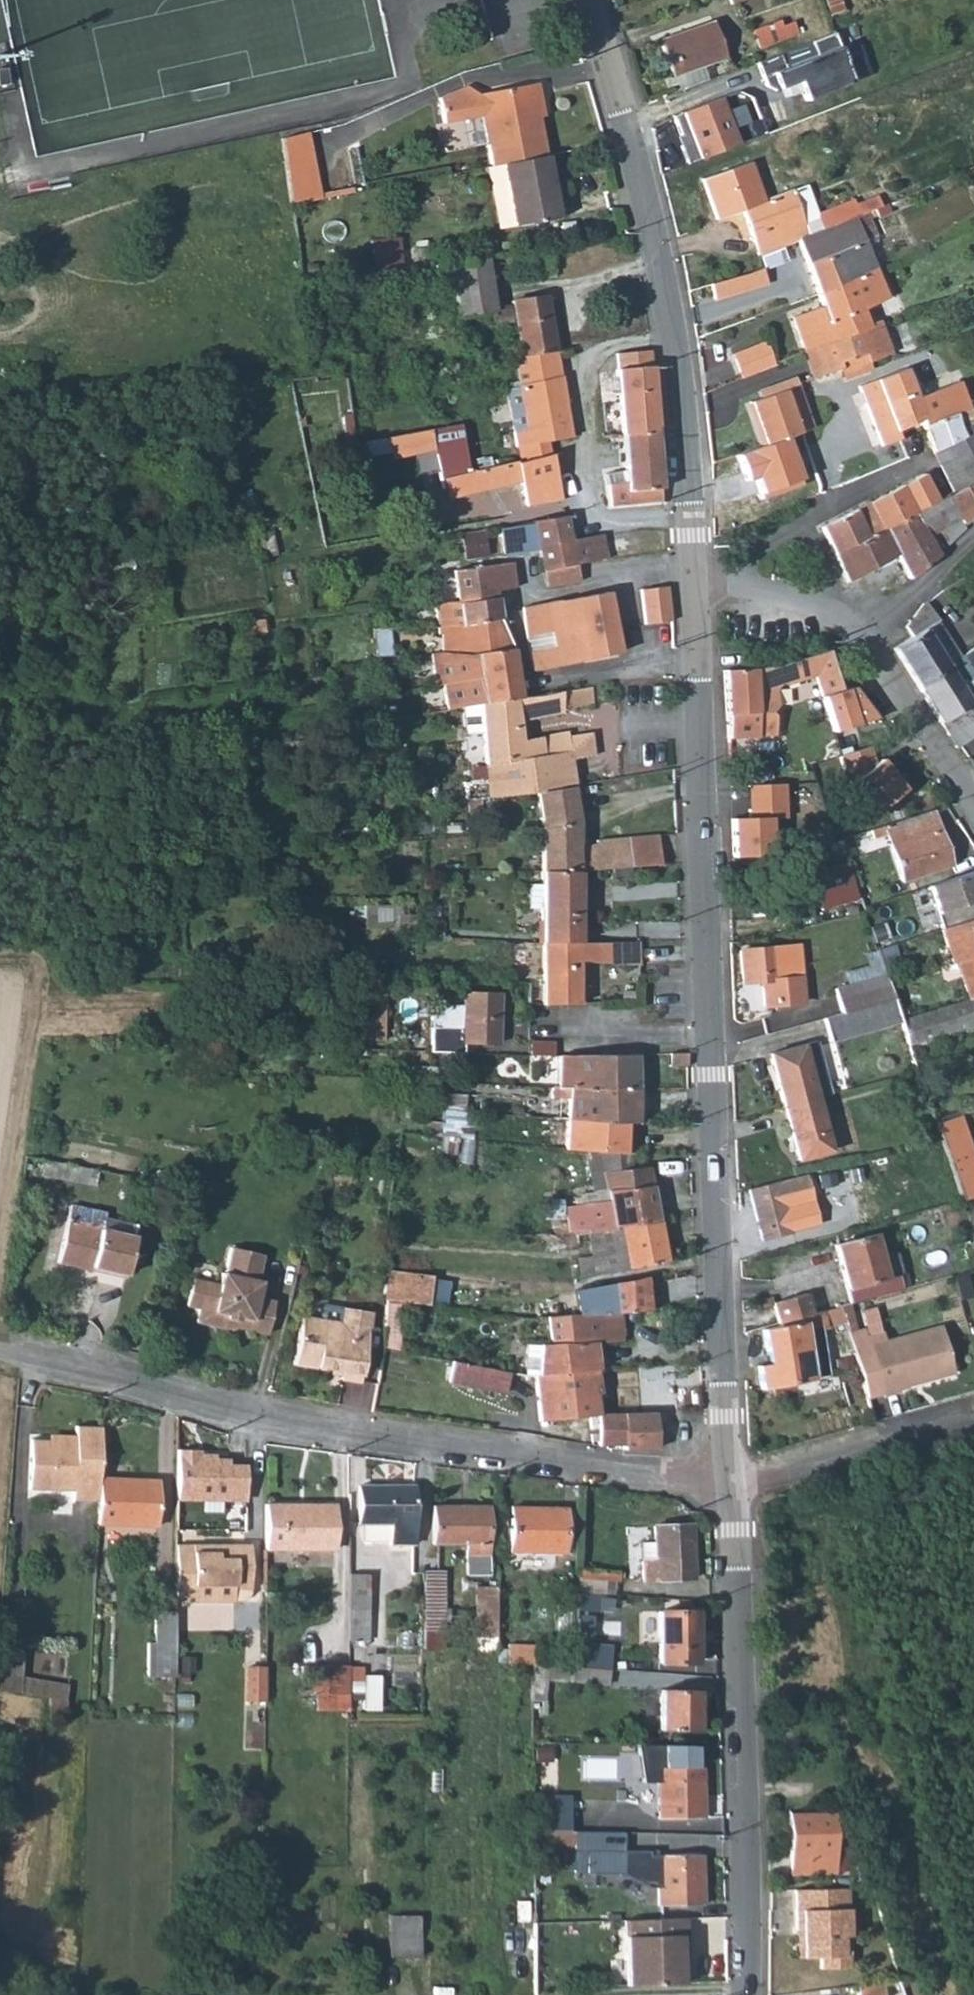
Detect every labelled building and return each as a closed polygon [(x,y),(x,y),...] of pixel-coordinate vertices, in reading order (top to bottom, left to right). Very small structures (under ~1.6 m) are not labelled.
[(733,10),(759,0),(729,0),(733,10)] [(760,47),(801,35),(795,14),(754,26),(760,47)] [(487,33),(485,22),(472,25),(475,36),(487,33)] [(725,57),(712,22),(659,41),(671,76),(699,67),(725,57)] [(830,37),(758,66),(767,89),(775,94),(797,87),(804,105),(853,87),(830,37)] [(703,78),(699,67),(671,76),(676,88),(703,78)] [(484,117),(494,168),(503,167),(549,158),(541,119),(544,118),(542,111),(545,110),(541,85),(483,96),(469,87),(441,99),(445,123),(484,117)] [(682,113),(699,159),(738,145),(721,99),(682,113)] [(313,168),(310,137),(283,143),(291,206),(309,203),(305,170),(313,168)] [(550,175),(549,158),(503,167),(515,226),(564,218),(556,174),(550,175)] [(742,209),(758,256),(775,249),(797,240),(809,236),(792,190),(762,201),(748,163),(703,180),(717,218),(742,209)] [(319,201),(313,168),(305,170),(309,203),(319,201)] [(805,184),(792,190),(809,236),(822,230),(816,214),(805,184)] [(816,214),(822,230),(864,212),(880,205),(876,196),(855,205),(853,199),(816,214)] [(797,240),(817,293),(874,270),(863,243),(874,238),(864,212),(822,230),(809,236),(797,240)] [(362,261),(363,274),(400,271),(396,235),(367,239),(369,260),(362,261)] [(779,260),(775,249),(758,256),(763,267),(779,260)] [(556,271),(552,251),(451,266),(462,336),(497,331),(496,326),(495,319),(502,318),(501,308),(493,309),(488,277),(540,272),(541,278),(554,277),(553,272),(556,271)] [(793,317),(805,351),(867,326),(861,308),(886,298),(874,270),(817,293),(821,305),(793,317)] [(754,285),(749,273),(710,284),(714,299),(754,285)] [(515,323),(516,334),(520,356),(555,350),(546,297),(512,303),(512,306),(515,323)] [(512,306),(501,308),(502,318),(495,319),(496,326),(515,323),(512,306)] [(887,353),(876,322),(867,326),(805,351),(811,369),(814,376),(841,368),(838,360),(867,351),(870,359),(887,353)] [(737,379),(772,366),(763,341),(728,353),(737,379)] [(516,449),(519,462),(549,455),(546,443),(569,440),(555,350),(520,356),(514,357),(517,380),(523,423),(511,425),(514,448),(516,449)] [(616,354),(617,370),(651,367),(650,351),(616,354)] [(873,368),(870,359),(867,351),(838,360),(841,368),(845,378),(873,368)] [(655,428),(651,367),(617,370),(622,433),(655,428)] [(764,389),(767,396),(786,389),(798,383),(814,376),(811,369),(764,389)] [(859,386),(867,408),(913,392),(904,369),(859,386)] [(503,383),(511,425),(523,423),(517,380),(503,383)] [(751,402),(766,444),(814,427),(798,383),(786,389),(767,396),(751,402)] [(919,419),(922,424),(967,409),(958,384),(915,400),(913,392),(867,408),(882,445),(899,437),(896,429),(919,419)] [(745,405),(760,446),(766,444),(751,402),(745,405)] [(973,407),(967,409),(922,424),(933,451),(962,435),(958,428),(956,424),(973,414),(973,408),(973,407)] [(958,428),(962,435),(933,451),(949,492),(973,478),(973,420),(958,428)] [(427,430),(439,481),(465,475),(454,423),(427,430)] [(658,504),(655,428),(622,433),(624,471),(625,483),(607,486),(609,509),(658,504)] [(536,505),(559,501),(549,455),(519,462),(514,463),(514,464),(465,475),(439,481),(443,501),(519,483),(525,507),(533,506),(533,508),(536,507),(536,505)] [(605,474),(607,486),(625,483),(624,471),(605,474)] [(897,487),(869,502),(870,503),(823,527),(835,555),(914,512),(934,502),(925,473),(897,487)] [(949,492),(944,496),(962,522),(973,514),(973,478),(949,492)] [(932,533),(942,550),(962,529),(962,527),(960,523),(962,522),(944,496),(934,502),(914,512),(927,535),(932,533)] [(895,555),(908,579),(913,575),(921,569),(937,554),(927,535),(914,512),(835,555),(847,581),(895,555)] [(542,571),(575,567),(605,561),(599,537),(569,542),(563,516),(532,521),(538,551),(542,571)] [(502,557),(538,551),(532,521),(497,527),(502,557)] [(272,530),(260,533),(264,557),(277,555),(272,530)] [(456,533),(460,561),(483,557),(479,531),(456,533)] [(132,566),(130,551),(93,556),(95,568),(105,566),(105,565),(112,563),(113,569),(132,566)] [(432,602),(433,626),(443,626),(455,625),(460,624),(496,620),(493,599),(490,599),(489,591),(513,588),(509,563),(452,570),(457,601),(432,602)] [(546,588),(579,584),(575,567),(542,571),(546,588)] [(670,622),(665,588),(639,591),(645,626),(670,622)] [(618,653),(606,596),(605,593),(557,601),(557,600),(534,604),(540,634),(550,632),(557,665),(618,653)] [(911,636),(893,648),(918,686),(946,668),(933,647),(946,639),(935,622),(937,621),(925,601),(905,625),(911,636)] [(533,670),(557,665),(550,632),(540,634),(534,604),(521,607),(525,639),(533,670)] [(379,614),(368,615),(369,624),(381,623),(379,614)] [(263,632),(261,619),(244,621),(245,634),(263,632)] [(460,624),(465,654),(510,650),(496,620),(460,624)] [(443,626),(447,655),(465,654),(460,624),(455,625),(443,626)] [(390,657),(388,627),(370,627),(373,657),(390,657)] [(972,677),(973,675),(973,648),(946,668),(918,686),(930,705),(972,677)] [(447,655),(420,656),(414,656),(420,694),(460,688),(462,705),(468,704),(480,702),(517,699),(510,650),(465,654),(447,655)] [(783,664),(727,670),(733,736),(768,733),(768,726),(774,726),(772,709),(779,700),(778,686),(816,675),(823,695),(845,688),(831,650),(783,664)] [(972,677),(930,705),(947,733),(969,718),(973,725),(973,680),(972,677)] [(858,723),(876,718),(854,684),(845,688),(858,723)] [(560,709),(592,704),(589,687),(517,699),(480,702),(482,734),(484,765),(485,779),(470,781),(463,782),(464,801),(467,801),(479,799),(534,793),(534,790),(540,789),(572,784),(570,764),(593,761),(590,733),(566,736),(566,732),(520,741),(517,721),(560,712),(560,709)] [(831,731),(858,723),(845,688),(823,695),(819,696),(831,731)] [(469,734),(482,734),(480,702),(468,704),(469,734)] [(973,735),(973,725),(969,718),(947,733),(956,747),(973,735)] [(468,767),(470,781),(485,779),(484,765),(468,767)] [(540,828),(540,871),(578,870),(609,868),(628,866),(625,837),(595,840),(595,844),(577,847),(577,826),(570,787),(541,791),(540,789),(534,790),(534,793),(540,828)] [(732,821),(735,861),(776,859),(774,824),(788,823),(787,787),(748,788),(749,821),(732,821)] [(481,813),(479,799),(467,801),(468,815),(481,813)] [(947,866),(930,811),(881,827),(899,881),(947,866)] [(659,864),(655,834),(625,837),(628,866),(659,864)] [(855,900),(843,862),(809,874),(820,912),(855,900)] [(610,880),(630,879),(628,866),(609,868),(610,880)] [(577,941),(578,870),(540,871),(541,942),(577,941)] [(973,909),(973,870),(915,889),(926,925),(973,909)] [(194,888),(194,876),(184,876),(184,889),(194,888)] [(954,962),(965,1000),(899,1021),(908,1046),(973,1025),(973,934),(971,934),(944,941),(950,963),(954,962)] [(541,942),(541,1003),(578,1003),(578,961),(636,964),(636,940),(577,941),(541,942)] [(802,1003),(798,945),(740,949),(741,980),(759,980),(761,1005),(802,1003)] [(842,970),(845,984),(883,971),(875,948),(863,952),(865,963),(842,970)] [(832,988),(839,1011),(891,996),(883,971),(845,984),(832,988)] [(398,987),(398,975),(367,972),(365,1040),(381,1040),(383,986),(398,987)] [(497,1043),(498,995),(461,994),(461,1005),(430,1005),(429,1027),(440,1028),(439,1042),(497,1043)] [(828,1039),(898,1018),(891,996),(839,1011),(821,1017),(828,1039)] [(815,1040),(800,1045),(815,1097),(830,1093),(815,1040)] [(529,1042),(530,1055),(551,1055),(551,1042),(529,1042)] [(767,1054),(782,1106),(815,1097),(800,1045),(767,1054)] [(549,1071),(549,1088),(551,1088),(634,1089),(635,1089),(635,1055),(558,1055),(558,1070),(549,1071)] [(566,1099),(566,1121),(624,1122),(635,1122),(649,1122),(649,1115),(635,1115),(635,1089),(634,1089),(551,1088),(550,1098),(553,1098),(566,1099)] [(444,1093),(442,1111),(455,1113),(462,1113),(465,1094),(444,1093)] [(831,1150),(815,1097),(782,1106),(798,1161),(831,1150)] [(553,1098),(552,1120),(566,1121),(566,1099),(553,1098)] [(455,1113),(442,1111),(441,1136),(453,1137),(455,1113)] [(958,1115),(933,1122),(939,1139),(962,1199),(966,1198),(973,1196),(973,1159),(958,1115)] [(552,1120),(547,1120),(546,1129),(553,1129),(566,1131),(565,1140),(565,1149),(582,1150),(622,1152),(624,1122),(566,1121),(552,1120)] [(552,1139),(565,1140),(566,1131),(553,1129),(552,1139)] [(566,1208),(570,1233),(587,1231),(658,1222),(646,1167),(630,1168),(629,1153),(622,1152),(582,1150),(590,1189),(580,1191),(582,1205),(566,1208)] [(93,1185),(95,1170),(43,1160),(39,1176),(93,1185)] [(809,1187),(806,1174),(748,1189),(760,1240),(791,1232),(782,1194),(809,1187)] [(966,1198),(973,1226),(973,1196),(966,1198)] [(123,1276),(132,1237),(99,1230),(102,1216),(103,1210),(68,1204),(56,1261),(89,1269),(90,1266),(102,1268),(102,1272),(123,1276)] [(99,1230),(132,1237),(135,1222),(102,1216),(99,1230)] [(666,1261),(658,1222),(587,1231),(591,1255),(577,1259),(580,1277),(666,1261)] [(834,1243),(849,1304),(899,1290),(894,1274),(884,1277),(873,1232),(834,1243)] [(265,1334),(273,1301),(255,1298),(259,1282),(255,1281),(260,1255),(230,1248),(223,1285),(217,1284),(215,1296),(189,1290),(183,1316),(196,1319),(192,1333),(220,1339),(224,1325),(265,1334)] [(383,1269),(383,1298),(385,1298),(394,1300),(412,1303),(430,1305),(430,1274),(385,1269),(383,1269)] [(972,1296),(965,1272),(950,1276),(958,1300),(972,1296)] [(545,1283),(548,1318),(619,1313),(649,1311),(645,1277),(616,1281),(616,1283),(575,1289),(574,1284),(545,1283)] [(775,1302),(781,1322),(810,1314),(811,1314),(805,1293),(775,1302)] [(393,1326),(394,1300),(385,1298),(384,1324),(393,1326)] [(843,1321),(838,1307),(811,1314),(810,1314),(812,1322),(822,1320),(824,1326),(843,1321)] [(354,1387),(369,1318),(342,1311),(339,1328),(300,1319),(289,1365),(337,1376),(336,1384),(354,1387)] [(621,1341),(619,1313),(548,1318),(545,1318),(546,1325),(548,1343),(592,1342),(621,1341)] [(827,1378),(820,1331),(816,1331),(815,1323),(804,1325),(804,1323),(763,1329),(767,1364),(757,1366),(760,1389),(811,1381),(811,1380),(827,1378)] [(392,1349),(393,1326),(384,1324),(383,1347),(392,1349)] [(865,1328),(848,1333),(851,1342),(867,1338),(865,1328)] [(867,1338),(851,1342),(866,1397),(883,1393),(883,1396),(899,1392),(897,1387),(913,1382),(912,1379),(931,1374),(933,1379),(952,1373),(940,1329),(887,1342),(885,1334),(867,1338)] [(539,1345),(536,1374),(595,1370),(592,1342),(548,1343),(539,1345)] [(523,1343),(522,1375),(533,1374),(536,1374),(539,1345),(523,1343)] [(502,1393),(507,1373),(451,1360),(446,1380),(502,1393)] [(590,1429),(597,1428),(596,1416),(598,1416),(595,1394),(599,1393),(595,1370),(536,1374),(533,1374),(540,1421),(588,1416),(590,1429)] [(653,1412),(598,1416),(596,1416),(597,1428),(598,1445),(622,1445),(622,1449),(656,1449),(653,1412)] [(71,1498),(95,1499),(99,1423),(75,1421),(75,1437),(29,1435),(28,1487),(71,1489),(71,1498)] [(247,1502),(247,1470),(229,1470),(229,1465),(216,1465),(214,1459),(207,1460),(206,1453),(179,1452),(181,1503),(247,1502)] [(157,1521),(158,1475),(98,1474),(97,1520),(157,1521)] [(411,1545),(412,1484),(358,1485),(358,1522),(361,1522),(389,1521),(389,1540),(389,1544),(411,1545)] [(333,1505),(263,1503),(263,1549),(333,1550),(333,1505)] [(486,1575),(486,1506),(432,1506),(432,1544),(465,1544),(465,1575),(486,1575)] [(561,1552),(562,1507),(509,1507),(510,1551),(561,1552)] [(571,1508),(562,1507),(561,1552),(571,1552),(571,1508)] [(362,1540),(389,1540),(389,1521),(361,1522),(362,1540)] [(692,1578),(688,1525),(652,1528),(652,1541),(653,1560),(641,1560),(642,1581),(692,1578)] [(639,1541),(641,1560),(653,1560),(652,1541),(639,1541)] [(216,1543),(175,1542),(175,1593),(192,1594),(192,1585),(232,1584),(232,1589),(250,1589),(249,1546),(232,1546),(232,1548),(216,1549),(216,1543)] [(439,1570),(421,1569),(421,1648),(439,1648),(439,1570)] [(577,1569),(577,1591),(598,1593),(603,1593),(603,1581),(613,1582),(614,1571),(577,1569)] [(367,1576),(347,1575),(348,1641),(368,1642),(367,1576)] [(612,1594),(613,1582),(603,1581),(603,1593),(612,1594)] [(191,1604),(232,1603),(232,1589),(232,1584),(192,1585),(192,1594),(191,1604)] [(475,1637),(496,1637),(496,1586),(475,1585),(475,1637)] [(596,1607),(598,1593),(577,1591),(576,1610),(596,1611),(596,1607)] [(612,1607),(612,1594),(603,1593),(598,1593),(596,1607),(612,1607)] [(175,1614),(175,1610),(155,1611),(155,1643),(145,1644),(145,1677),(175,1678),(175,1614)] [(695,1664),(694,1612),(642,1613),(641,1637),(658,1637),(658,1663),(695,1664)] [(475,1649),(496,1649),(496,1637),(475,1637),(475,1649)] [(610,1643),(575,1642),(574,1666),(578,1666),(608,1668),(610,1643)] [(0,1652),(0,1691),(46,1697),(65,1700),(66,1686),(15,1678),(17,1653),(0,1652)] [(545,1694),(546,1678),(546,1663),(530,1662),(530,1713),(539,1713),(539,1693),(545,1694)] [(267,1664),(248,1663),(248,1701),(266,1701),(267,1664)] [(546,1678),(577,1680),(578,1666),(574,1666),(546,1663),(546,1678)] [(346,1667),(301,1666),(301,1693),(316,1693),(316,1712),(347,1713),(346,1667)] [(607,1683),(608,1668),(578,1666),(577,1680),(607,1683)] [(364,1670),(348,1669),(348,1700),(361,1700),(361,1691),(365,1691),(364,1670)] [(697,1731),(696,1690),(659,1690),(659,1730),(697,1731)] [(62,1722),(65,1700),(46,1697),(45,1721),(62,1722)] [(702,1815),(702,1765),(696,1765),(695,1747),(633,1746),(637,1783),(655,1781),(657,1816),(702,1815)] [(549,1782),(530,1783),(531,1829),(622,1833),(622,1818),(560,1815),(559,1795),(550,1791),(549,1782)] [(831,1840),(830,1814),(787,1815),(790,1875),(832,1874),(831,1840)] [(620,1874),(622,1833),(531,1829),(531,1851),(573,1852),(573,1873),(620,1874)] [(844,1840),(831,1840),(832,1874),(846,1873),(844,1840)] [(702,1904),(701,1854),(655,1856),(658,1906),(702,1904)] [(847,1934),(845,1886),(792,1888),(794,1926),(799,1925),(800,1956),(819,1955),(819,1966),(841,1966),(840,1934),(847,1934)] [(419,1956),(419,1915),(388,1915),(388,1956),(419,1956)] [(684,1917),(622,1918),(622,1958),(631,1958),(631,1983),(635,1983),(679,1982),(679,1962),(678,1934),(685,1934),(684,1917)] [(840,1934),(841,1966),(848,1965),(847,1934),(840,1934)] [(631,1958),(622,1958),(623,1983),(631,1983),(631,1958)] [(898,1979),(855,1985),(857,1994),(878,1994),(885,1994),(904,1994),(898,1979)]
